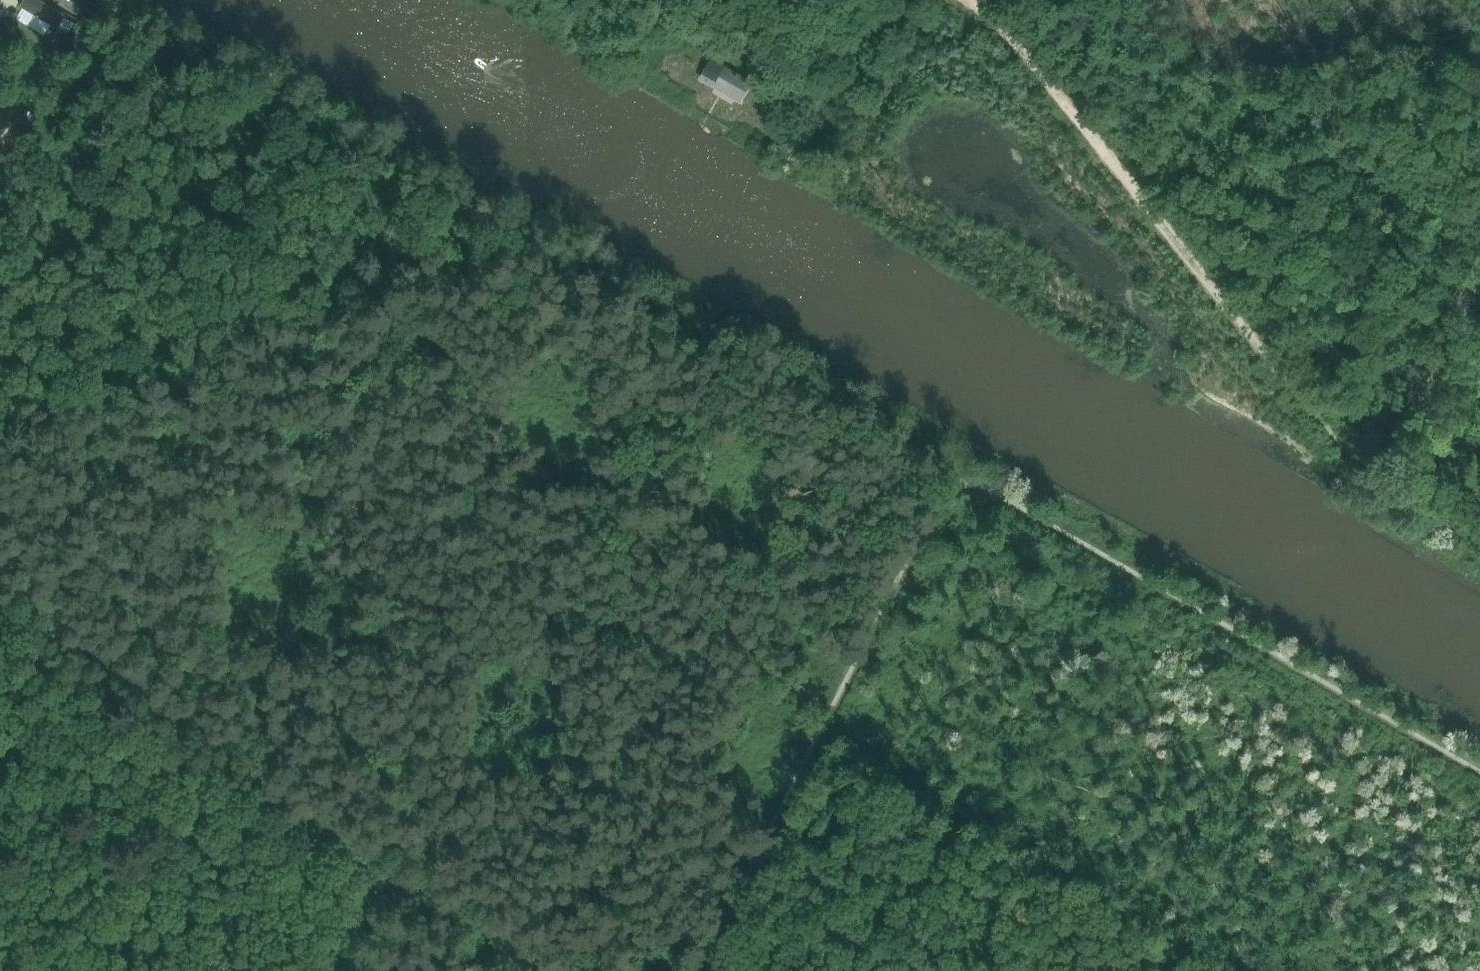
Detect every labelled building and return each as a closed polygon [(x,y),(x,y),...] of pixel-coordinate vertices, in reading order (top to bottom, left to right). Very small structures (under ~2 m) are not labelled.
[(748,82),(713,62),(702,80),(737,100),(748,82)]
